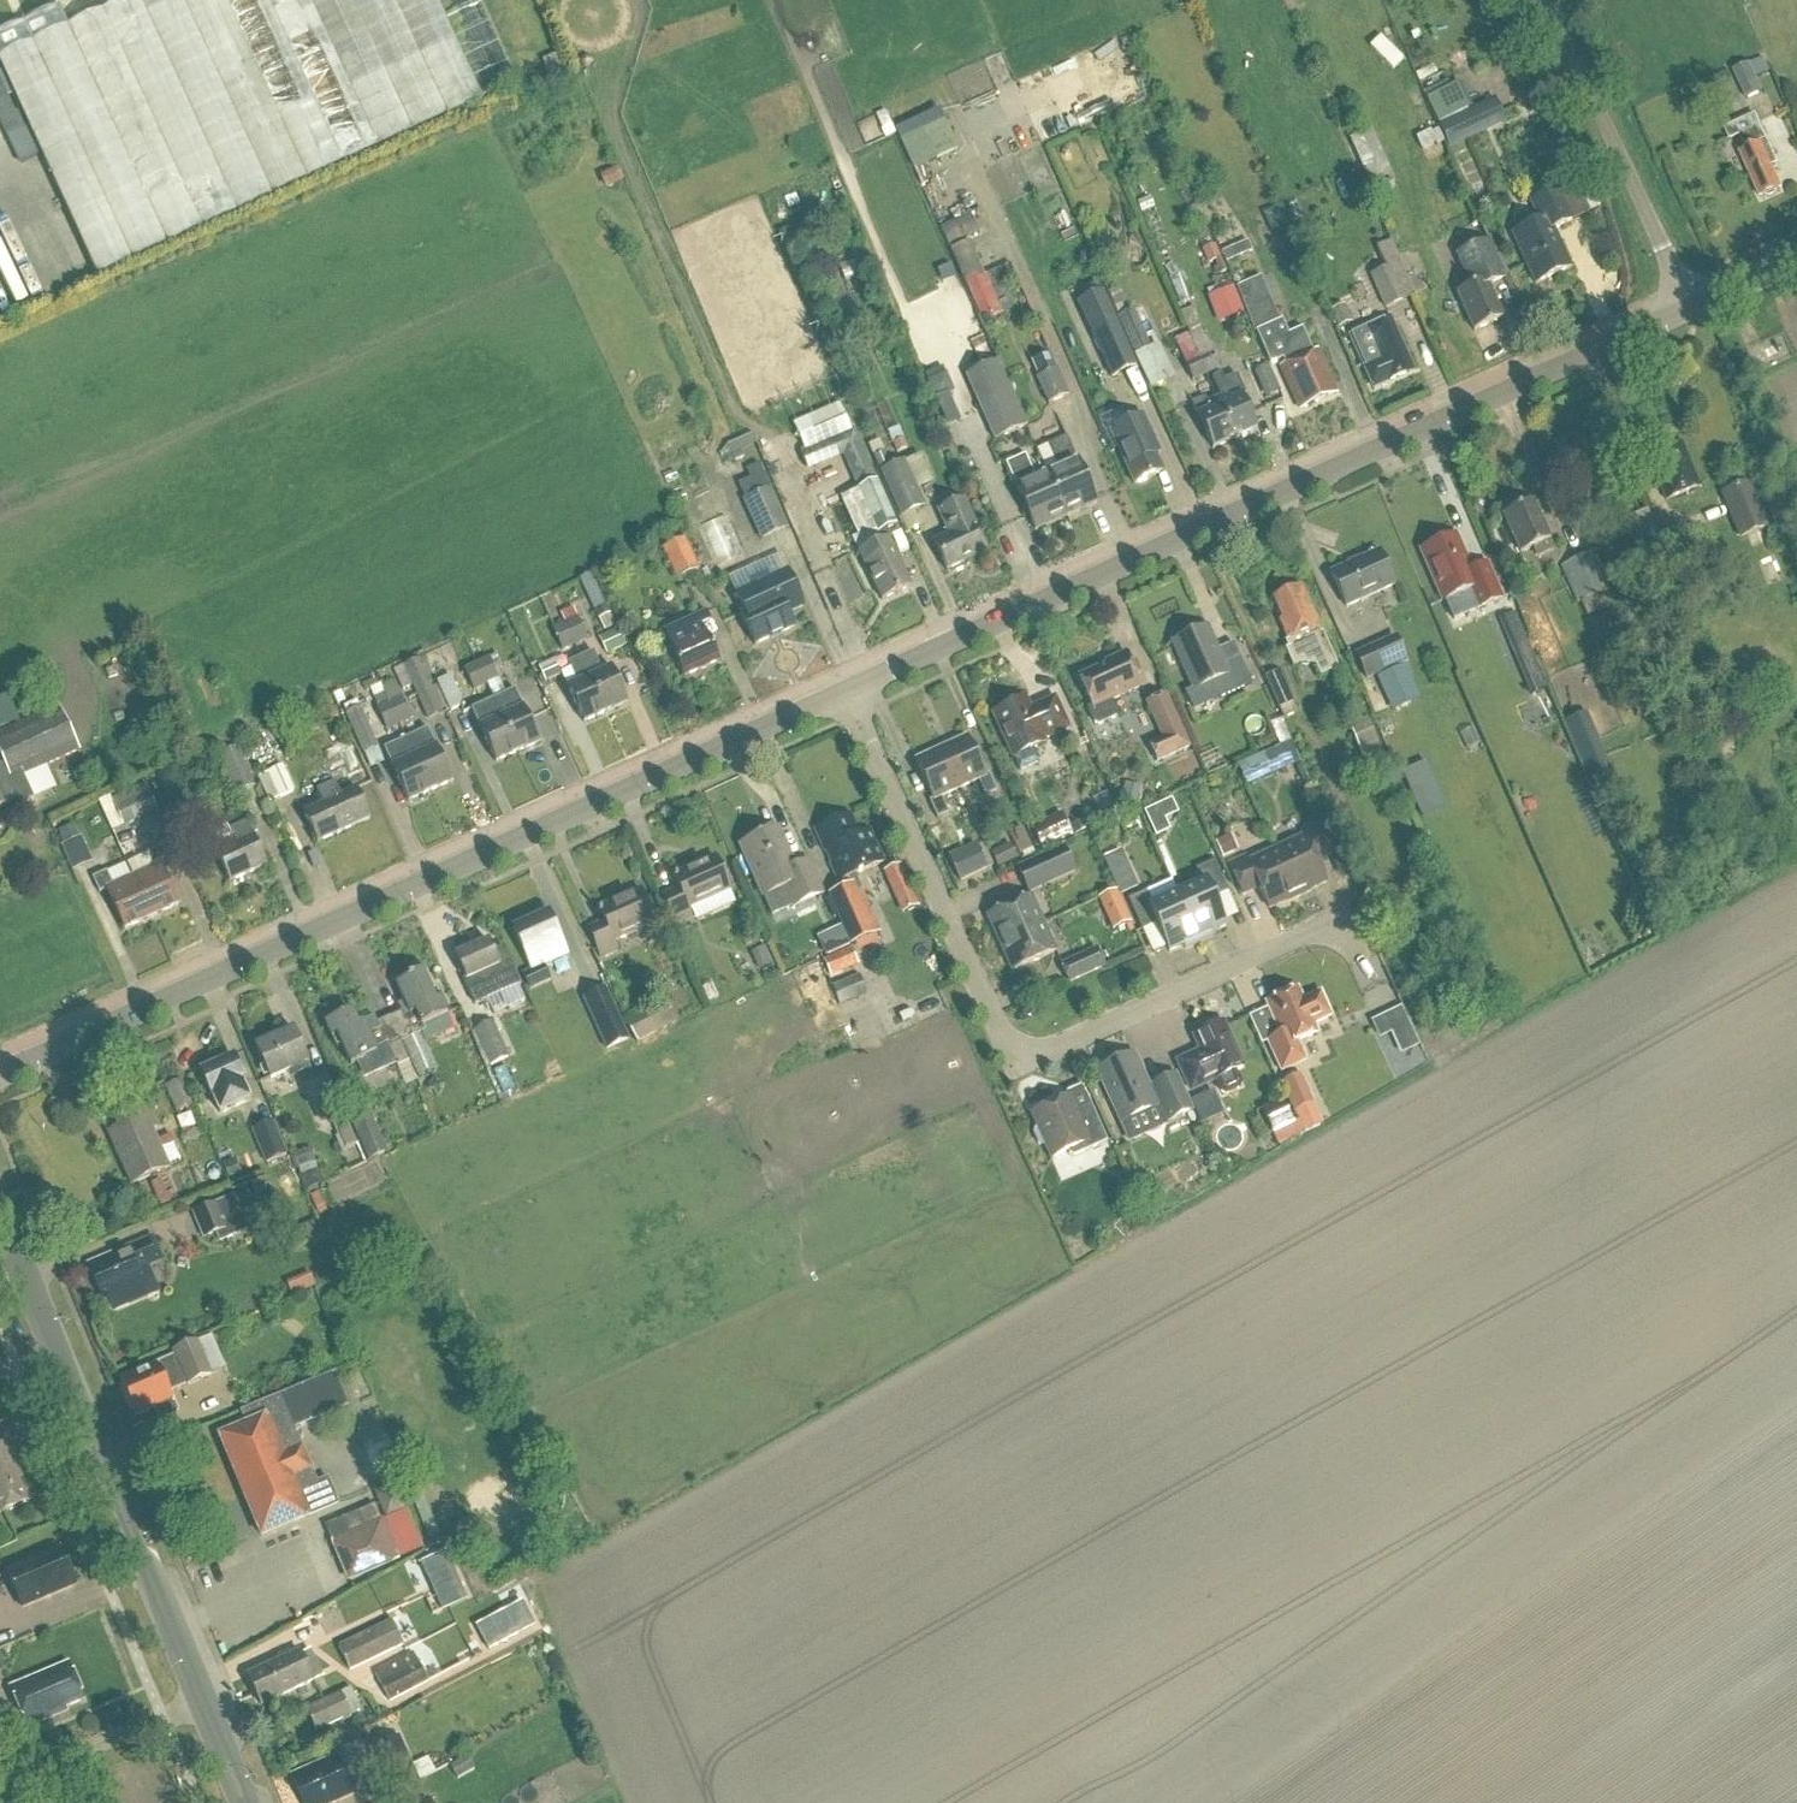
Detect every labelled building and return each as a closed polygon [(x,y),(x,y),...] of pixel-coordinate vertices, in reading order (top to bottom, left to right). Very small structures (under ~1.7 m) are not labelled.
[(0,48),(0,53),(81,289),(258,228),(258,220),(244,179),(221,187),(232,188),(231,198),(211,196),(198,157),(225,148),(228,121),(433,142),(430,133),(418,137),(420,110),(413,89),(415,72),(425,73),(436,105),(445,102),(468,104),(445,38),(473,28),(464,0),(175,0),(171,31),(163,6),(137,15),(135,36),(58,28),(0,48)] [(1378,42),(1384,62),(1396,58),(1391,39),(1378,42)] [(1749,63),(1756,77),(1769,71),(1762,57),(1749,63)] [(1730,73),(1743,99),(1761,90),(1748,63),(1730,73)] [(1464,111),(1444,64),(1417,75),(1449,151),(1508,126),(1496,98),(1464,111)] [(0,95),(0,142),(4,152),(21,146),(1,94),(0,95)] [(1741,155),(1762,201),(1783,191),(1772,168),(1776,165),(1764,140),(1755,118),(1724,130),(1729,142),(1739,138),(1743,149),(1748,147),(1750,151),(1741,155)] [(957,153),(944,123),(901,142),(913,172),(957,153)] [(13,170),(0,173),(0,190),(17,185),(13,170)] [(1585,179),(1530,204),(1539,223),(1512,236),(1534,286),(1571,269),(1554,230),(1599,209),(1585,179)] [(0,192),(0,205),(21,200),(18,188),(0,192)] [(598,195),(603,207),(622,200),(617,188),(598,195)] [(944,260),(977,249),(971,232),(938,243),(944,260)] [(1505,280),(1489,242),(1459,255),(1473,287),(1456,294),(1473,333),(1503,320),(1489,287),(1505,280)] [(1234,286),(1233,287),(1253,333),(1279,321),(1245,243),(1220,254),(1234,286)] [(1199,257),(1207,274),(1221,267),(1212,250),(1199,257)] [(969,260),(952,266),(976,340),(1000,332),(986,289),(979,291),(969,260)] [(1406,301),(1392,267),(1369,276),(1384,311),(1406,301)] [(1166,292),(1179,318),(1193,311),(1180,285),(1166,292)] [(1220,333),(1241,325),(1232,300),(1211,308),(1220,333)] [(1159,344),(1143,307),(1118,318),(1133,354),(1159,344)] [(1137,368),(1115,318),(1089,329),(1111,380),(1137,368)] [(1289,337),(1281,321),(1257,332),(1272,365),(1283,360),(1286,367),(1281,370),(1299,412),(1335,396),(1317,354),(1312,356),(1301,331),(1289,337)] [(1413,372),(1389,321),(1349,339),(1373,391),(1413,372)] [(1189,336),(1207,377),(1219,372),(1202,330),(1189,336)] [(1207,377),(1189,336),(1175,342),(1192,383),(1207,377)] [(1026,427),(998,362),(965,377),(993,441),(1026,427)] [(1069,396),(1059,370),(1037,378),(1047,405),(1069,396)] [(1221,399),(1217,400),(1234,441),(1256,431),(1241,398),(1245,396),(1236,376),(1224,381),(1221,374),(1212,379),(1221,399)] [(1212,451),(1234,441),(1217,400),(1206,405),(1203,400),(1191,405),(1212,451)] [(853,433),(841,404),(793,424),(804,451),(799,453),(807,471),(843,457),(858,493),(841,500),(847,514),(856,537),(864,533),(867,540),(896,528),(884,500),(856,432),(853,433)] [(1117,449),(1134,486),(1162,473),(1146,438),(1150,436),(1142,418),(1121,427),(1128,444),(1117,449)] [(749,438),(729,443),(734,459),(753,453),(749,438)] [(1056,470),(1045,475),(1065,519),(1096,505),(1077,461),(1075,461),(1065,439),(1046,447),(1056,470)] [(1698,488),(1682,446),(1648,459),(1665,502),(1698,488)] [(929,476),(920,455),(880,472),(900,518),(925,508),(914,482),(929,476)] [(1034,532),(1065,519),(1045,475),(1034,480),(1024,457),(1004,466),(1034,532)] [(826,491),(848,484),(841,463),(804,476),(810,493),(825,488),(826,491)] [(768,484),(783,481),(780,464),(764,467),(768,484)] [(969,484),(976,506),(990,501),(983,479),(969,484)] [(1767,529),(1750,482),(1720,493),(1736,539),(1767,529)] [(771,490),(743,502),(761,542),(789,529),(771,490)] [(975,528),(963,501),(937,513),(949,538),(933,545),(946,573),(982,556),(970,530),(975,528)] [(1554,553),(1532,503),(1503,516),(1520,556),(1531,551),(1536,561),(1554,553)] [(698,537),(713,574),(736,564),(721,528),(698,537)] [(1470,572),(1455,537),(1420,552),(1442,603),(1466,592),(1475,613),(1500,602),(1484,566),(1470,572)] [(700,571),(685,539),(662,550),(678,581),(700,571)] [(911,588),(888,540),(858,554),(881,602),(911,588)] [(1378,553),(1356,563),(1370,597),(1394,586),(1378,553)] [(1613,606),(1591,555),(1564,566),(1586,618),(1613,606)] [(1370,597),(1356,563),(1330,575),(1345,608),(1370,597)] [(802,608),(784,571),(734,595),(743,615),(739,617),(753,647),(793,629),(786,616),(802,608)] [(611,615),(592,574),(578,581),(597,621),(611,615)] [(1318,628),(1301,589),(1273,601),(1282,621),(1279,623),(1287,643),(1285,644),(1288,651),(1285,652),(1292,669),(1312,660),(1319,678),(1336,670),(1321,636),(1319,637),(1318,634),(1317,634),(1315,629),(1318,628)] [(587,641),(573,610),(549,620),(562,651),(587,641)] [(713,634),(705,617),(663,635),(683,679),(718,663),(706,637),(713,634)] [(1217,652),(1206,629),(1172,645),(1193,693),(1219,681),(1227,697),(1251,686),(1232,645),(1217,652)] [(1407,662),(1396,637),(1354,656),(1365,681),(1407,662)] [(597,651),(602,666),(626,657),(620,642),(597,651)] [(590,655),(579,660),(605,715),(626,705),(610,669),(599,674),(590,655)] [(1140,689),(1125,656),(1105,665),(1106,668),(1078,680),(1091,708),(1087,710),(1094,725),(1099,726),(1116,718),(1118,712),(1113,701),(1140,689)] [(488,658),(463,669),(473,692),(498,681),(488,658)] [(448,712),(465,706),(449,659),(431,665),(439,690),(440,689),(448,712)] [(443,714),(420,660),(404,667),(427,721),(443,714)] [(605,715),(579,660),(569,664),(578,684),(567,689),(583,725),(605,715)] [(1297,714),(1279,672),(1265,678),(1283,720),(1297,714)] [(494,704),(517,754),(539,744),(516,694),(494,704)] [(1191,749),(1168,695),(1146,704),(1161,739),(1148,745),(1157,764),(1191,749)] [(412,720),(402,697),(375,709),(385,732),(412,720)] [(992,716),(1012,760),(1044,745),(1043,743),(1068,731),(1054,701),(1029,712),(1024,702),(992,716)] [(472,714),(495,764),(517,754),(494,704),(472,714)] [(23,777),(79,752),(58,708),(0,734),(0,760),(3,766),(10,783),(23,777)] [(378,748),(361,708),(346,715),(363,754),(378,748)] [(1617,786),(1587,714),(1565,723),(1595,795),(1617,786)] [(1382,756),(1370,723),(1351,730),(1363,763),(1382,756)] [(1432,748),(1438,732),(1423,726),(1417,742),(1432,748)] [(407,744),(430,794),(451,784),(429,734),(407,744)] [(940,750),(959,791),(977,782),(984,799),(996,793),(988,776),(984,778),(966,739),(940,750)] [(386,754),(408,804),(430,794),(407,744),(386,754)] [(1291,744),(1238,767),(1247,787),(1300,764),(1291,744)] [(258,786),(241,746),(218,756),(235,796),(258,786)] [(940,799),(959,791),(940,750),(914,762),(932,801),(928,803),(936,821),(948,815),(940,799)] [(3,766),(0,767),(0,810),(1,809),(16,802),(19,808),(33,801),(23,777),(10,783),(3,766)] [(294,792),(284,767),(268,773),(278,798),(294,792)] [(340,796),(334,784),(317,792),(322,804),(302,813),(317,845),(369,821),(355,789),(340,796)] [(158,812),(146,785),(112,800),(123,827),(158,812)] [(289,888),(257,806),(247,810),(279,892),(289,888)] [(1072,838),(1062,814),(1031,828),(1041,852),(1072,838)] [(849,816),(815,831),(825,853),(826,853),(831,865),(831,866),(839,883),(883,863),(869,831),(859,836),(849,816)] [(266,867),(246,824),(209,841),(229,884),(266,867)] [(1303,839),(1275,852),(1297,899),(1308,894),(1308,893),(1325,885),(1315,864),(1332,856),(1318,826),(1301,834),(1303,839)] [(794,870),(777,832),(739,848),(762,899),(784,889),(792,909),(822,895),(808,863),(794,870)] [(1231,837),(1216,843),(1223,859),(1238,853),(1231,837)] [(81,839),(62,847),(72,871),(92,863),(81,839)] [(993,865),(984,844),(949,860),(958,881),(993,865)] [(1016,859),(1009,845),(991,855),(998,869),(1016,859)] [(1075,873),(1063,847),(1016,867),(1027,894),(1075,873)] [(151,920),(178,907),(160,867),(167,864),(160,848),(145,855),(152,869),(132,878),(151,920)] [(1122,851),(1104,860),(1122,897),(1140,889),(1122,851)] [(1297,899),(1275,852),(1247,864),(1245,859),(1228,867),(1242,897),(1259,890),(1268,911),(1286,903),(1286,904),(1297,899)] [(730,891),(715,858),(673,878),(679,891),(662,898),(675,925),(690,918),(687,911),(730,891)] [(1201,885),(1176,896),(1198,945),(1212,939),(1211,935),(1225,929),(1213,901),(1227,894),(1213,863),(1195,872),(1201,885)] [(900,866),(887,872),(905,914),(918,908),(900,866)] [(151,920),(132,878),(112,887),(106,873),(91,880),(99,895),(106,892),(124,932),(151,920)] [(848,887),(829,895),(851,946),(879,934),(873,919),(870,920),(865,910),(868,909),(861,892),(852,895),(848,887)] [(655,925),(641,892),(598,911),(604,924),(588,931),(601,959),(618,951),(614,943),(655,925)] [(1119,893),(1100,901),(1114,932),(1132,924),(1119,893)] [(1176,896),(1152,907),(1146,894),(1128,902),(1141,933),(1156,926),(1168,954),(1183,948),(1185,951),(1198,945),(1176,896)] [(1249,896),(1231,906),(1238,919),(1256,909),(1249,896)] [(999,946),(1043,926),(1030,898),(986,918),(999,946)] [(566,958),(547,916),(513,931),(532,973),(525,976),(531,989),(546,981),(541,970),(566,958)] [(1043,926),(999,946),(1011,974),(1055,954),(1043,926)] [(849,947),(841,929),(828,935),(836,953),(849,947)] [(492,953),(487,943),(454,958),(465,981),(462,983),(473,1006),(519,985),(503,949),(492,953)] [(772,966),(765,948),(751,954),(759,971),(772,966)] [(1105,968),(1097,949),(1060,965),(1069,984),(1105,968)] [(794,1000),(818,990),(810,973),(786,983),(794,1000)] [(409,1060),(418,1077),(436,1069),(425,1044),(454,1031),(439,1001),(434,1003),(421,976),(395,988),(407,1011),(391,1018),(409,1060)] [(838,1006),(866,996),(858,977),(831,987),(838,1006)] [(1235,990),(1242,1014),(1257,1010),(1250,986),(1235,990)] [(1301,1001),(1297,991),(1265,1006),(1280,1038),(1267,1044),(1280,1074),(1305,1063),(1296,1045),(1317,1035),(1313,1026),(1331,1017),(1320,992),(1301,1001)] [(629,1042),(606,993),(584,1003),(606,1052),(629,1042)] [(1231,995),(1214,1003),(1224,1025),(1241,1017),(1231,995)] [(997,1003),(1002,1016),(1018,1009),(1013,996),(997,1003)] [(676,1025),(666,1006),(627,1025),(636,1045),(676,1025)] [(356,1064),(364,1081),(409,1060),(391,1018),(364,1031),(361,1024),(356,1026),(350,1013),(324,1026),(331,1041),(336,1039),(350,1067),(356,1064)] [(509,1058),(493,1023),(474,1032),(490,1067),(509,1058)] [(1368,1037),(1377,1056),(1386,1052),(1401,1086),(1422,1077),(1399,1023),(1368,1037)] [(1242,1069),(1222,1026),(1193,1039),(1200,1054),(1177,1065),(1190,1093),(1212,1083),(1217,1094),(1225,1096),(1238,1091),(1241,1085),(1236,1072),(1242,1069)] [(307,1064),(292,1032),(255,1049),(269,1081),(307,1064)] [(1164,1127),(1133,1057),(1097,1073),(1120,1125),(1129,1143),(1164,1127)] [(243,1083),(232,1058),(199,1074),(209,1096),(207,1097),(215,1116),(227,1111),(219,1094),(243,1083)] [(1193,1112),(1177,1075),(1152,1085),(1169,1123),(1193,1112)] [(357,1145),(329,1076),(304,1086),(319,1124),(331,1119),(343,1151),(357,1145)] [(1314,1104),(1302,1076),(1281,1084),(1292,1112),(1314,1104)] [(193,1108),(182,1080),(166,1087),(176,1114),(193,1108)] [(1106,1145),(1083,1093),(1031,1116),(1037,1130),(1031,1133),(1039,1150),(1045,1147),(1051,1160),(1066,1154),(1070,1161),(1106,1145)] [(156,1128),(143,1099),(114,1112),(122,1129),(108,1135),(131,1186),(167,1170),(149,1131),(156,1128)] [(1290,1125),(1281,1104),(1260,1113),(1268,1134),(1290,1125)] [(387,1153),(371,1112),(351,1120),(367,1161),(387,1153)] [(288,1155),(274,1123),(251,1132),(264,1165),(288,1155)] [(317,1191),(316,1177),(297,1178),(297,1192),(317,1191)] [(249,1231),(234,1196),(193,1213),(205,1240),(216,1235),(219,1244),(249,1231)] [(146,1242),(87,1266),(103,1303),(107,1301),(110,1308),(115,1311),(127,1306),(122,1294),(142,1286),(136,1272),(155,1264),(159,1259),(152,1242),(146,1242)] [(210,1376),(196,1343),(172,1353),(174,1358),(144,1372),(145,1375),(122,1385),(135,1414),(153,1406),(159,1420),(162,1421),(175,1415),(176,1412),(168,1393),(186,1385),(187,1387),(210,1376)] [(348,1406),(336,1376),(242,1415),(246,1426),(218,1438),(260,1538),(336,1506),(326,1482),(315,1486),(292,1430),(348,1406)] [(6,1446),(0,1448),(0,1515),(30,1502),(6,1446)] [(406,1513),(393,1482),(373,1490),(386,1521),(406,1513)] [(326,1530),(348,1582),(424,1550),(408,1513),(380,1525),(374,1510),(326,1530)] [(74,1586),(59,1551),(7,1574),(22,1609),(74,1586)] [(436,1571),(390,1594),(398,1611),(444,1588),(436,1571)] [(403,1647),(392,1622),(339,1646),(350,1671),(403,1647)] [(300,1660),(298,1654),(246,1678),(260,1707),(311,1683),(308,1676),(315,1672),(308,1656),(300,1660)] [(426,1685),(410,1655),(375,1674),(391,1704),(426,1685)] [(83,1702),(67,1665),(11,1689),(27,1729),(65,1713),(64,1710),(83,1702)] [(361,1710),(352,1689),(305,1710),(315,1731),(361,1710)] [(420,1783),(401,1738),(370,1751),(389,1796),(420,1783)] [(336,1757),(291,1777),(302,1802),(336,1802),(353,1795),(336,1757)]
